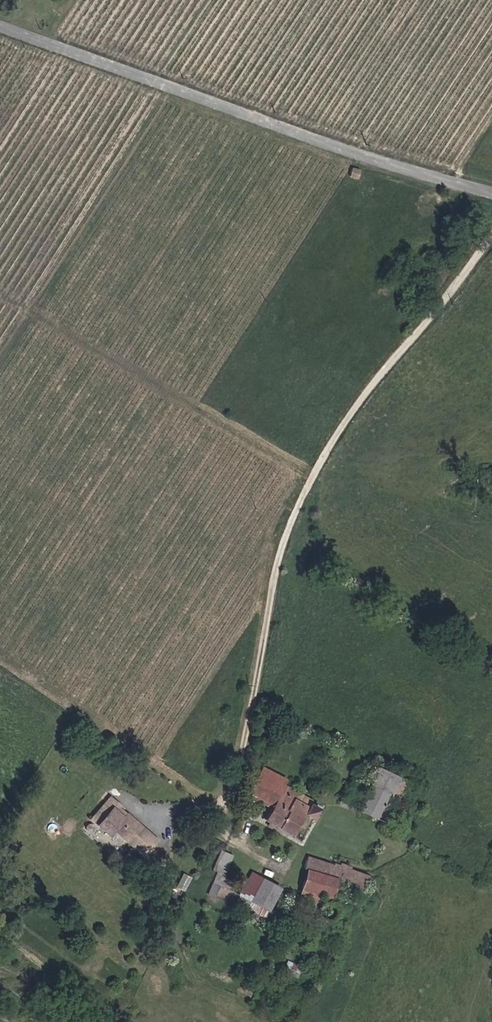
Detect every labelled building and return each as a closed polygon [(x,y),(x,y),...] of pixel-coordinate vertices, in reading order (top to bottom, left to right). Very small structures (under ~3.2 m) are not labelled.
[(340,804),(384,823),(404,780),(363,761),(344,801),(342,800),(340,804)] [(272,806),(270,810),(265,822),(271,825),(288,834),(293,837),(304,816),(314,821),(319,812),(309,807),(312,802),(284,789),(287,782),(261,768),(248,793),(249,794),(272,806)] [(426,791),(418,788),(414,798),(421,801),(426,791)] [(272,806),(249,794),(246,801),(259,808),(261,805),(270,810),(272,806)] [(124,821),(127,818),(122,815),(123,813),(109,800),(106,804),(124,821)] [(127,818),(124,821),(106,804),(90,822),(108,839),(114,832),(128,845),(142,829),(128,817),(127,818)] [(268,831),(285,840),(288,834),(271,825),(268,831)] [(227,857),(215,886),(221,888),(223,889),(227,880),(225,879),(234,859),(227,857)] [(330,896),(328,900),(353,911),(367,876),(333,864),(332,866),(307,857),(302,867),(310,871),(298,906),(311,913),(321,891),(330,896)] [(275,929),(257,919),(262,908),(252,902),(262,881),(252,876),(239,900),(250,906),(244,916),(274,932),(275,929)] [(252,902),(262,908),(257,919),(275,929),(286,908),(292,896),(262,881),(252,902)] [(210,898),(216,900),(221,888),(215,886),(210,898)]
